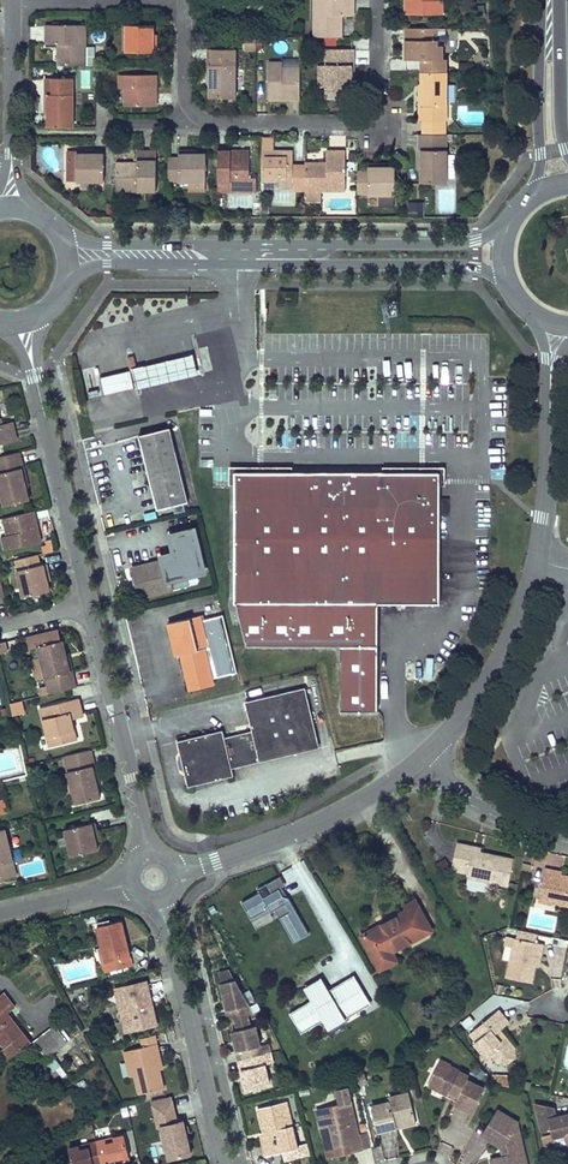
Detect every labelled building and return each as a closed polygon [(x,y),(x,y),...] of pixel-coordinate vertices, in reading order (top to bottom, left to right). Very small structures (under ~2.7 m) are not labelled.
[(342,16),(354,16),(354,0),(314,0),(314,37),(342,37),(342,16)] [(405,15),(442,15),(442,1),(437,1),(437,0),(405,0),(405,1),(405,15)] [(86,47),(86,25),(46,25),(46,36),(46,44),(58,44),(58,65),(85,65),(86,47)] [(126,25),(126,52),(156,52),(156,43),(153,43),(153,35),(153,25),(126,25)] [(437,46),(437,28),(406,28),(406,37),(411,37),(411,40),(406,40),(406,48),(406,60),(424,60),(443,60),(443,46),(437,46)] [(446,46),(446,28),(437,28),(437,46),(443,46),(446,46)] [(94,47),(86,47),(85,65),(94,66),(94,47)] [(208,49),(208,65),(210,65),(210,85),(210,98),(235,98),(235,49),(208,49)] [(326,49),(327,67),(327,87),(327,98),(352,98),(352,85),(351,65),(354,65),(353,49),(326,49)] [(394,69),(405,69),(405,59),(394,60),(394,69)] [(446,72),(446,60),(443,60),(424,60),(424,72),(446,72)] [(269,62),(269,99),(288,100),(288,94),(291,94),(291,99),(300,99),(300,68),(282,68),(282,63),(269,62)] [(327,87),(327,67),(318,67),(319,87),(327,87)] [(447,120),(447,72),(446,72),(424,72),(422,72),(422,84),(422,104),(419,104),(419,121),(423,121),(447,120)] [(119,75),(119,88),(125,88),(125,106),(156,106),(156,97),(150,97),(150,94),(156,94),(156,75),(119,75)] [(46,88),(46,95),(48,95),(48,115),(48,127),(73,127),(73,78),(46,78),(46,88)] [(419,120),(407,122),(409,133),(421,131),(419,120)] [(447,134),(447,120),(423,121),(423,134),(447,134)] [(419,134),(419,151),(422,151),(422,170),(422,183),(447,183),(447,134),(423,134),(421,134),(419,134)] [(273,139),(262,139),(262,151),(271,151),(273,151),(273,139)] [(86,154),(77,154),(77,160),(67,160),(68,181),(104,181),(104,151),(94,151),(94,154),(86,154)] [(77,160),(77,154),(77,151),(67,151),(67,160),(77,160)] [(116,163),(116,191),(156,191),(156,151),(145,151),(137,151),(137,163),(116,163)] [(206,181),(206,154),(197,154),(188,154),(188,151),(179,151),(179,158),(168,158),(168,180),(178,180),(178,181),(188,181),(205,181),(206,181)] [(218,151),(218,182),(235,182),(235,188),(249,188),(249,191),(256,191),(256,178),(250,178),(249,151),(240,151),(230,151),(230,156),(227,156),(227,151),(218,151)] [(293,167),(293,151),(282,151),(274,151),(274,157),(271,157),(271,151),(262,151),(262,182),(279,182),(279,188),(293,188),(293,167)] [(346,191),(346,151),(334,151),(326,151),(326,163),(305,163),(305,167),(305,188),(305,191),(321,191),(346,191)] [(395,195),(395,168),(385,168),(377,168),(377,165),(368,165),(368,172),(358,172),(358,193),(368,193),(368,195),(379,195),(394,195),(395,195)] [(305,188),(305,167),(293,167),(293,188),(305,188)] [(188,191),(205,191),(205,181),(188,181),(188,191)] [(249,191),(249,188),(235,188),(235,182),(218,182),(218,191),(249,191)] [(321,191),(305,191),(305,201),(321,201),(321,191)] [(379,207),(394,207),(394,195),(379,195),(379,207)] [(423,202),(408,202),(408,215),(423,215),(423,202)] [(198,372),(193,351),(159,360),(146,363),(99,373),(102,393),(151,382),(198,372)] [(17,441),(14,430),(12,422),(1,425),(0,423),(0,445),(17,441)] [(146,454),(158,504),(189,497),(171,424),(140,431),(146,454)] [(4,506),(29,500),(26,487),(21,468),(23,468),(19,452),(0,457),(0,488),(4,506)] [(292,468),(230,468),(230,485),(234,485),(234,604),(235,604),(246,647),(339,647),(339,712),(377,712),(377,604),(440,604),(440,486),(445,486),(445,466),(382,466),(382,472),(292,472),(292,468)] [(36,520),(34,511),(3,519),(7,535),(2,537),(5,550),(41,542),(38,529),(36,523),(31,524),(30,521),(36,520)] [(175,588),(172,578),(208,569),(196,520),(167,528),(172,547),(159,550),(161,558),(132,565),(135,581),(139,597),(175,588)] [(42,553),(54,551),(51,540),(40,543),(42,553)] [(40,565),(38,555),(16,560),(18,570),(17,571),(23,597),(50,591),(47,581),(45,573),(48,573),(46,564),(43,564),(40,565)] [(238,670),(223,612),(203,617),(210,645),(205,647),(212,676),(238,670)] [(212,676),(205,647),(210,645),(203,617),(202,613),(168,622),(173,641),(175,650),(180,648),(181,653),(190,689),(214,683),(212,676)] [(45,677),(49,694),(76,687),(72,672),(70,672),(65,653),(62,641),(60,641),(57,629),(27,637),(30,649),(38,647),(38,649),(40,658),(45,677)] [(31,650),(33,660),(40,658),(38,649),(31,650)] [(33,660),(32,660),(36,679),(45,677),(40,658),(33,660)] [(311,750),(308,741),(317,739),(305,688),(254,700),(256,709),(247,711),(252,731),(224,738),(223,731),(177,741),(181,757),(178,760),(179,765),(180,769),(184,771),(188,786),(233,776),(231,768),(311,750)] [(81,709),(78,699),(40,708),(50,747),(77,740),(71,720),(83,717),(81,709)] [(256,709),(254,700),(245,702),(247,711),(256,709)] [(22,701),(10,704),(12,713),(24,710),(22,701)] [(317,739),(308,741),(311,750),(319,748),(317,739)] [(73,794),(76,804),(100,798),(97,785),(93,766),(95,766),(91,750),(64,757),(68,774),(73,794)] [(489,776),(479,771),(475,777),(485,783),(489,776)] [(66,796),(73,794),(68,774),(61,775),(66,796)] [(65,830),(71,856),(97,850),(95,841),(93,832),(96,832),(94,823),(65,830)] [(16,876),(5,829),(0,830),(0,880),(16,876)] [(475,847),(456,844),(451,871),(469,874),(468,878),(509,886),(514,859),(480,853),(474,851),(475,847)] [(561,875),(554,874),(555,871),(545,869),(539,896),(553,899),(552,902),(567,905),(567,877),(561,875)] [(285,941),(301,935),(285,896),(280,894),(277,886),(284,883),(280,874),(256,884),(258,888),(239,895),(247,915),(266,908),(271,907),(285,941)] [(553,899),(539,896),(538,902),(552,905),(552,902),(553,899)] [(413,919),(423,914),(416,900),(404,906),(407,910),(408,910),(413,919)] [(380,926),(362,936),(376,961),(392,952),(432,931),(423,914),(413,919),(408,910),(407,910),(383,923),(384,924),(385,926),(381,928),(380,926)] [(105,973),(132,966),(127,946),(121,921),(97,927),(102,947),(105,960),(102,960),(105,973)] [(544,944),(515,938),(507,978),(532,983),(536,966),(538,953),(542,954),(544,944)] [(392,952),(376,961),(380,969),(396,961),(392,952)] [(252,1003),(230,967),(217,969),(229,1019),(235,1018),(237,1027),(255,1023),(257,1023),(252,1003)] [(347,1016),(372,1001),(355,972),(342,979),(355,999),(341,1007),(347,1016)] [(309,993),(326,982),(321,975),(304,985),(309,993)] [(347,1016),(341,1007),(355,999),(342,979),(333,985),(336,990),(332,992),(329,987),(326,982),(309,993),(312,998),(290,1011),(303,1031),(324,1018),(330,1026),(347,1016)] [(146,993),(149,993),(146,981),(134,984),(136,992),(145,990),(146,993)] [(146,993),(145,990),(136,992),(134,984),(120,987),(122,996),(124,996),(127,1009),(120,1010),(125,1032),(157,1025),(151,1001),(149,993),(146,993)] [(115,988),(120,1010),(127,1009),(124,996),(122,996),(120,987),(115,988)] [(31,1043),(8,1013),(15,1007),(4,993),(0,995),(0,1043),(4,1048),(0,1051),(8,1060),(31,1043)] [(499,1010),(470,1034),(477,1041),(475,1043),(489,1059),(493,1055),(499,1063),(508,1063),(514,1058),(515,1049),(506,1038),(502,1041),(496,1033),(500,1031),(509,1023),(499,1010)] [(332,1030),(349,1020),(347,1016),(330,1026),(332,1030)] [(273,1060),(268,1041),(260,1043),(255,1023),(237,1027),(233,1028),(237,1049),(239,1048),(241,1056),(244,1066),(242,1067),(246,1087),(269,1082),(265,1062),(273,1060)] [(55,1024),(33,1041),(46,1058),(68,1041),(55,1024)] [(500,1031),(496,1033),(502,1041),(506,1038),(500,1031)] [(143,1047),(124,1051),(127,1062),(131,1061),(134,1075),(139,1094),(164,1088),(158,1065),(161,1064),(159,1052),(155,1035),(141,1038),(143,1047)] [(54,1058),(44,1065),(51,1073),(60,1066),(54,1058)] [(436,1069),(446,1074),(450,1067),(450,1065),(440,1061),(436,1069)] [(471,1114),(484,1089),(466,1080),(468,1076),(450,1067),(446,1074),(436,1069),(427,1086),(456,1100),(453,1105),(461,1109),(471,1114)] [(365,1084),(363,1074),(355,1076),(357,1085),(365,1084)] [(321,1131),(330,1129),(335,1148),(350,1144),(352,1153),(363,1150),(347,1087),(335,1090),(339,1105),(316,1110),(321,1131)] [(401,1101),(410,1099),(408,1092),(399,1095),(401,1101)] [(160,1124),(179,1120),(173,1094),(151,1099),(157,1125),(160,1124)] [(371,1107),(377,1133),(397,1128),(396,1125),(415,1120),(410,1099),(401,1101),(399,1095),(388,1097),(390,1102),(371,1107)] [(286,1102),(258,1108),(262,1124),(264,1133),(267,1145),(263,1146),(265,1156),(283,1152),(298,1148),(297,1146),(286,1102)] [(554,1108),(535,1104),(539,1120),(545,1147),(556,1145),(554,1136),(563,1134),(565,1143),(567,1142),(567,1114),(556,1117),(554,1108)] [(502,1154),(490,1157),(491,1163),(492,1163),(517,1163),(516,1162),(526,1160),(517,1123),(518,1121),(496,1109),(482,1135),(504,1147),(505,1151),(502,1154)] [(168,1159),(194,1153),(186,1119),(179,1120),(160,1124),(168,1159)] [(416,1123),(415,1120),(396,1125),(397,1128),(407,1125),(416,1123)] [(341,1155),(352,1153),(350,1144),(335,1148),(330,1129),(321,1131),(328,1159),(341,1155)] [(114,1133),(95,1137),(101,1162),(119,1158),(120,1162),(130,1160),(124,1135),(115,1137),(114,1133)] [(554,1136),(556,1145),(565,1143),(563,1134),(554,1136)] [(72,1163),(92,1163),(101,1162),(95,1137),(77,1142),(78,1146),(69,1148),(72,1163)] [(311,1154),(309,1143),(297,1146),(298,1148),(283,1152),(285,1160),(311,1154)]
